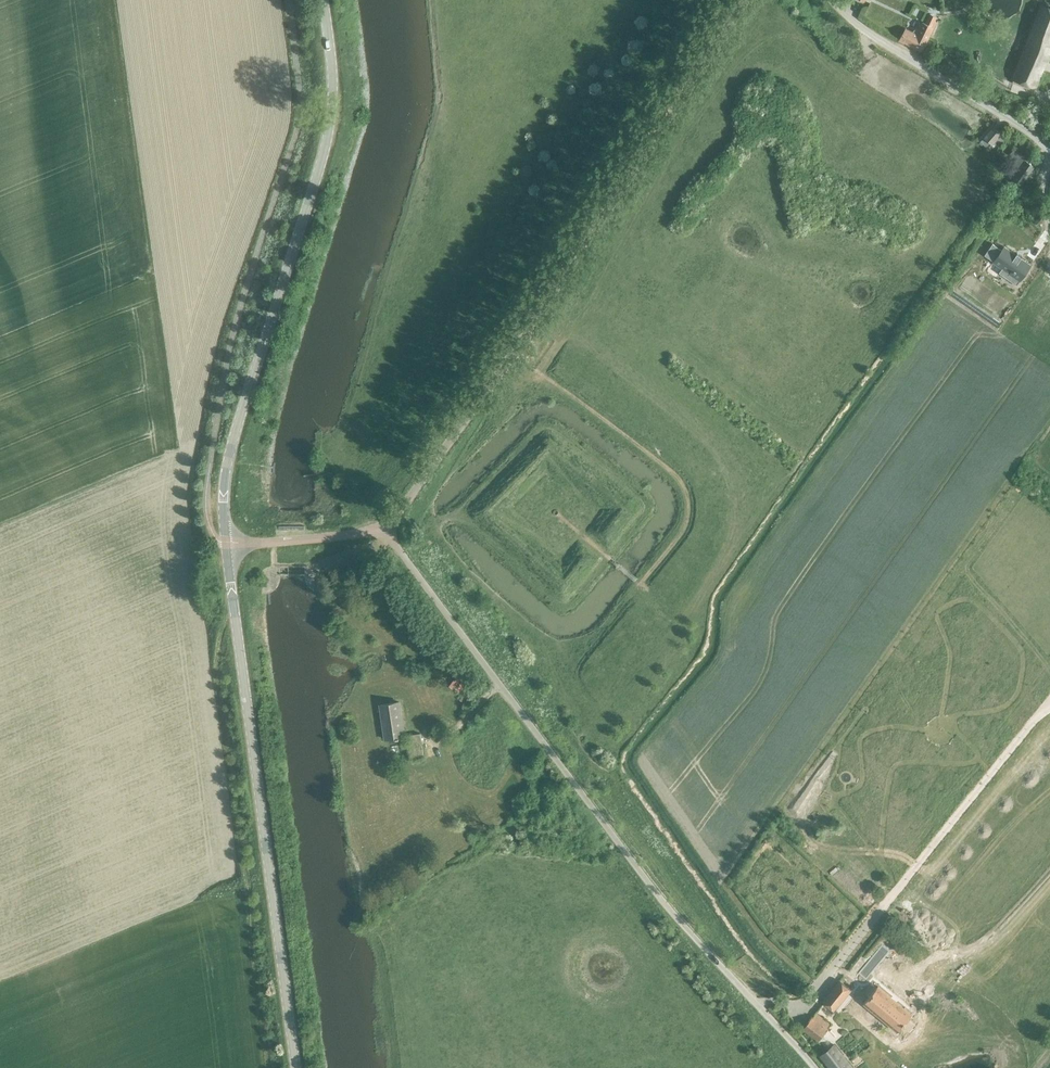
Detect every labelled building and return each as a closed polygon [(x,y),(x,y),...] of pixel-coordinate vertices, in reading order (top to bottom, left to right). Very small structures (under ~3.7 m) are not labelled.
[(1049,52),(1049,7),(1043,4),(1013,80),(1036,87),(1049,52)] [(921,24),(918,30),(916,29),(914,30),(912,32),(905,28),(900,41),(922,52),(929,39),(929,38),(934,27),(932,26),(936,17),(930,14),(924,26),(921,24)] [(1010,90),(1007,99),(1028,107),(1032,99),(1010,90)] [(1002,133),(994,126),(984,137),(980,141),(987,147),(989,145),(990,146),(1002,133)] [(1021,185),(1035,166),(1027,160),(1028,159),(1021,154),(1011,168),(1013,170),(1009,176),(1021,185)] [(986,246),(976,260),(995,275),(1007,261),(986,246)] [(405,737),(405,736),(400,702),(381,705),(387,740),(405,737)] [(409,735),(409,736),(413,758),(425,756),(421,733),(409,735)] [(840,981),(824,1002),(833,1010),(850,989),(840,981)] [(898,1031),(912,1014),(879,986),(865,1003),(898,1031)] [(819,1041),(827,1030),(811,1017),(803,1028),(819,1041)] [(834,1045),(821,1055),(832,1067),(853,1067),(834,1045)]
